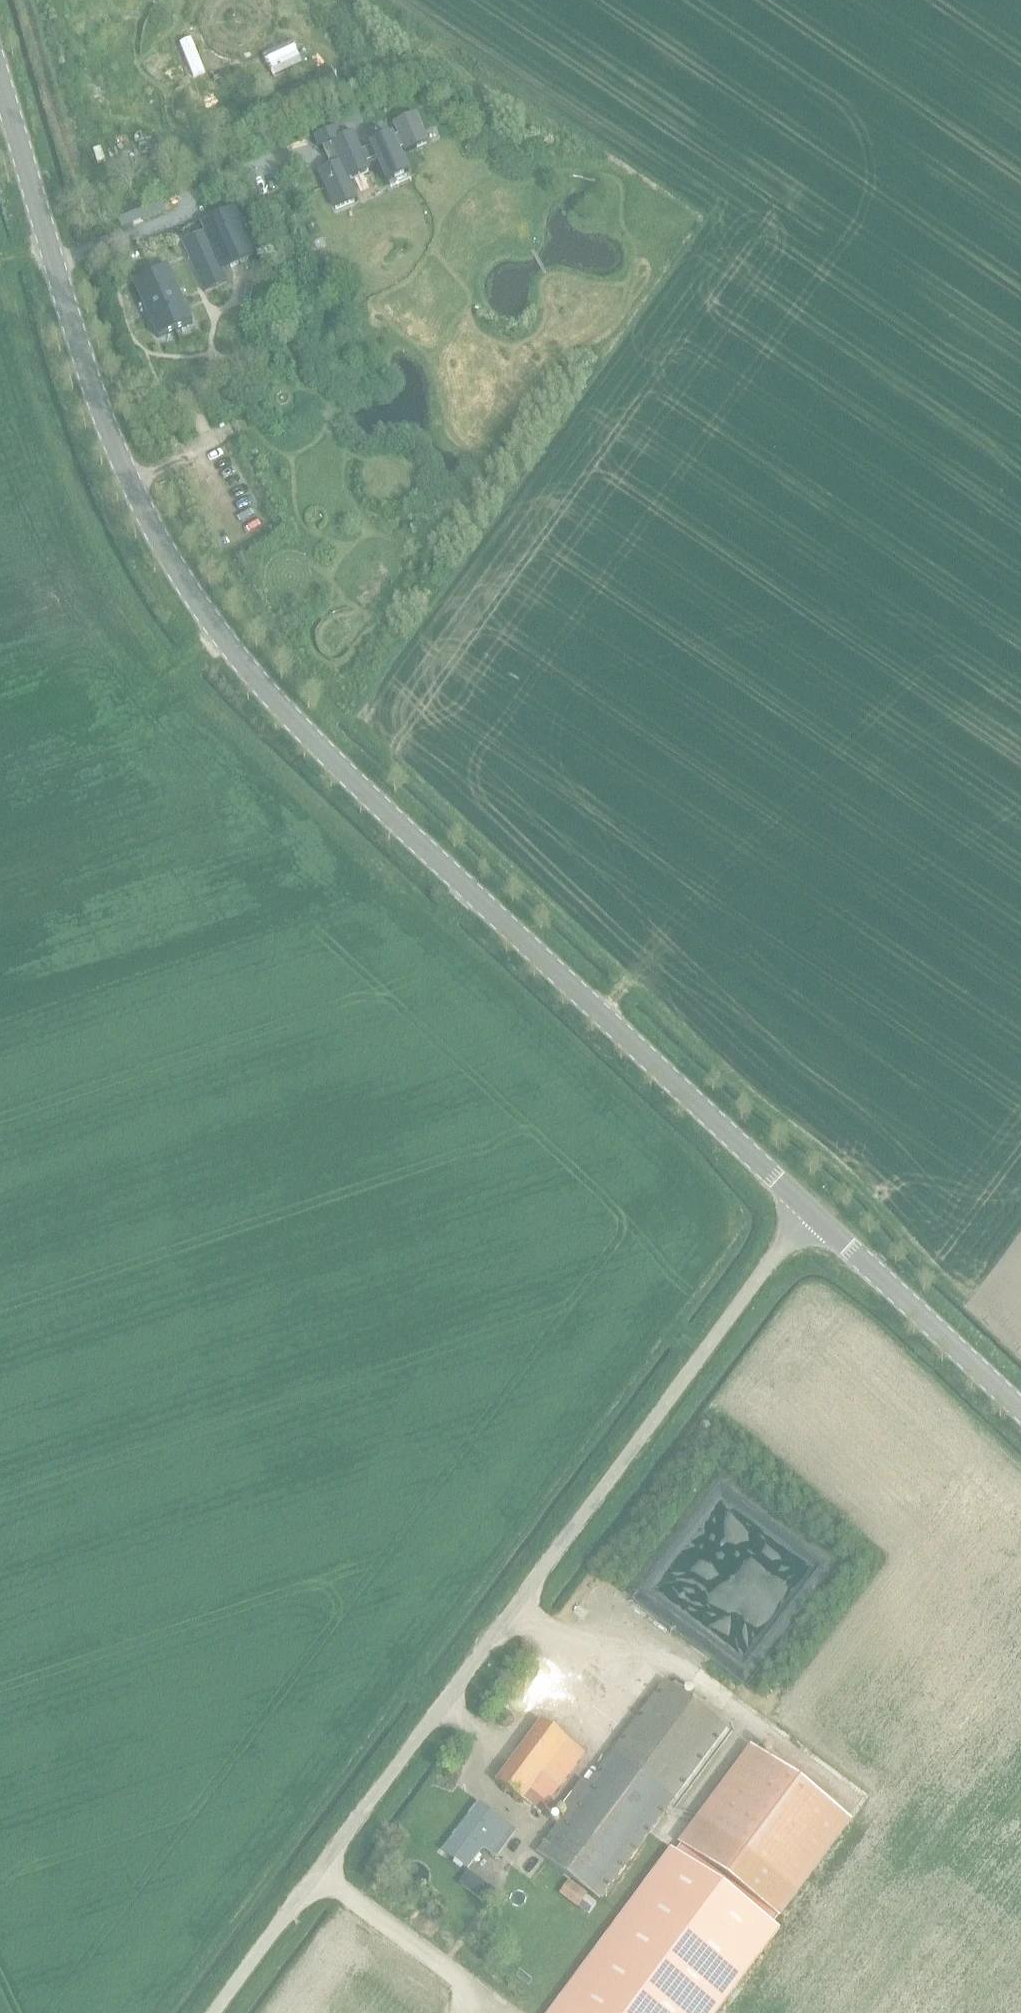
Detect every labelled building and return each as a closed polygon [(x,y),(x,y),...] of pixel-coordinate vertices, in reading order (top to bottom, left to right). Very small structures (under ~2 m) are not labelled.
[(336,127),(314,137),(319,148),(323,146),(331,165),(319,170),(335,209),(357,200),(349,180),(370,170),(366,163),(376,159),(387,184),(409,174),(398,148),(403,146),(406,151),(427,142),(415,113),(393,122),(399,135),(393,138),(393,136),(361,150),(353,132),(340,137),(336,127)] [(139,204),(146,219),(178,207),(172,191),(139,204)] [(259,251),(236,202),(197,218),(202,230),(184,237),(205,287),(229,277),(224,265),(259,251)] [(168,265),(133,281),(158,338),(193,322),(168,265)] [(537,1853),(599,1899),(727,1727),(665,1681),(537,1853)] [(496,1782),(540,1814),(585,1754),(542,1721),(496,1782)] [(679,1842),(779,1916),(850,1820),(750,1746),(679,1842)] [(483,1847),(491,1852),(510,1826),(480,1804),(444,1851),(467,1868),(483,1847)] [(548,2012),(717,2012),(780,1928),(671,1847),(548,2012)]
